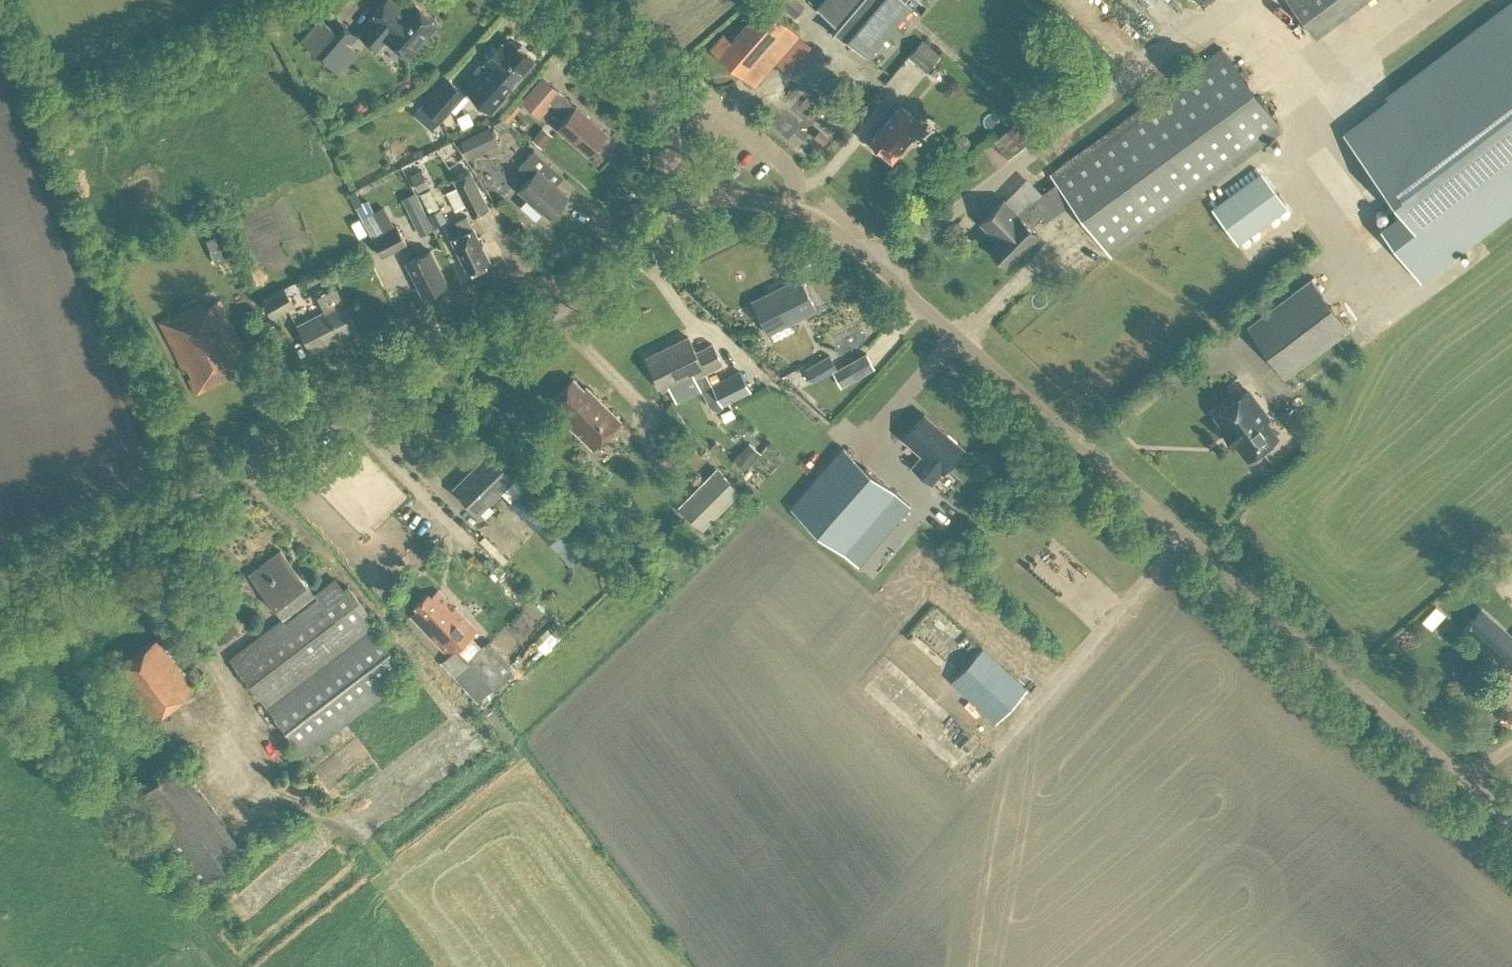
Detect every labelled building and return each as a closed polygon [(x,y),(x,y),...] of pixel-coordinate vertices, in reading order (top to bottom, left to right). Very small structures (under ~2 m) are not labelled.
[(393,0),(384,0),(373,14),(376,17),(362,33),(375,44),(385,33),(408,52),(437,19),(415,0),(412,0),(404,9),(393,0)] [(804,3),(800,0),(776,0),(793,15),(804,3)] [(818,7),(839,26),(843,21),(854,31),(848,38),(870,57),(914,5),(907,0),(823,0),(818,7)] [(1313,34),(1366,0),(1291,0),(1313,34)] [(723,32),(711,47),(755,84),(800,32),(764,1),(732,39),(723,32)] [(1421,279),(1479,235),(1477,233),(1511,206),(1511,2),(1343,131),(1402,208),(1380,225),(1421,279)] [(332,61),(357,32),(337,15),(312,44),(332,61)] [(534,57),(511,37),(504,45),(501,41),(485,59),(489,63),(466,89),(489,109),(534,57)] [(941,54),(923,38),(907,55),(925,71),(941,54)] [(986,243),(1007,264),(1038,233),(1031,225),(1041,215),(1045,219),(1071,201),(1110,255),(1282,128),(1222,47),(1050,174),(1056,182),(1035,196),(1034,195),(1018,212),(1003,198),(981,220),(995,235),(986,243)] [(521,96),(540,112),(552,99),(560,89),(542,73),(521,96)] [(448,74),(422,102),(441,119),(467,91),(448,74)] [(560,89),(552,99),(559,105),(560,104),(569,112),(558,125),(589,151),(607,130),(577,103),(576,104),(567,96),(568,95),(560,89)] [(901,105),(872,139),(892,156),(921,121),(901,105)] [(995,142),(1010,157),(1032,134),(1017,119),(995,142)] [(490,124),(460,140),(467,154),(498,138),(490,124)] [(819,128),(813,135),(823,143),(829,136),(819,128)] [(958,135),(951,143),(961,151),(972,138),(964,131),(960,137),(958,135)] [(544,171),(552,162),(533,146),(518,164),(530,174),(519,187),(527,194),(522,199),(523,204),(533,214),(538,213),(543,208),(549,214),(568,192),(544,171)] [(452,177),(471,215),(489,206),(470,168),(452,177)] [(1262,170),(1212,207),(1239,243),(1289,207),(1262,170)] [(419,235),(432,229),(415,192),(403,197),(419,235)] [(361,217),(370,235),(394,223),(384,205),(361,217)] [(466,212),(456,218),(462,230),(451,236),(467,267),(488,257),(466,212)] [(394,223),(370,235),(380,254),(405,241),(396,222),(394,223)] [(208,237),(216,261),(226,258),(218,234),(208,237)] [(430,246),(406,258),(422,290),(446,278),(430,246)] [(801,272),(752,297),(769,330),(818,305),(801,272)] [(1246,324),(1284,376),(1348,328),(1310,277),(1246,324)] [(283,285),(262,297),(273,316),(294,304),(283,285)] [(200,300),(163,318),(169,330),(171,335),(186,365),(190,363),(194,372),(190,374),(198,389),(232,373),(227,364),(250,353),(226,304),(222,295),(203,305),(200,300)] [(339,301),(297,323),(310,348),(352,326),(339,301)] [(694,376),(695,375),(709,405),(720,399),(722,404),(751,389),(740,368),(711,383),(705,370),(722,361),(712,341),(695,349),(687,334),(645,355),(662,388),(692,372),(694,376)] [(868,350),(848,361),(857,377),(876,366),(868,350)] [(831,351),(806,365),(814,380),(839,366),(831,351)] [(570,415),(566,419),(593,445),(620,418),(586,385),(585,387),(574,376),(552,397),(570,415)] [(1235,441),(1247,457),(1276,435),(1263,419),(1266,416),(1244,388),(1213,413),(1223,427),(1220,429),(1232,444),(1235,441)] [(903,435),(921,450),(911,462),(933,481),(964,445),(925,410),(903,435)] [(761,452),(749,441),(736,456),(748,466),(761,452)] [(841,446),(789,506),(859,566),(911,506),(841,446)] [(489,450),(453,485),(477,509),(512,474),(489,450)] [(717,466),(678,505),(703,529),(741,490),(717,466)] [(510,502),(549,541),(565,525),(526,486),(510,502)] [(567,524),(550,543),(574,565),(591,546),(567,524)] [(283,547),(250,571),(284,615),(231,655),(305,753),(411,672),(365,611),(369,607),(350,582),(346,586),(337,575),(316,591),(283,547)] [(427,591),(415,602),(417,605),(409,612),(449,654),(475,630),(437,588),(430,595),(427,591)] [(1489,658),(1487,660),(1507,677),(1511,671),(1511,635),(1482,608),(1464,628),(1481,643),(1477,647),(1489,658)] [(559,622),(535,638),(543,650),(567,634),(559,622)] [(147,719),(198,680),(161,631),(110,670),(147,719)] [(481,639),(449,669),(477,701),(509,670),(506,667),(512,662),(489,640),(485,644),(481,639)] [(995,715),(1022,685),(981,647),(967,663),(953,678),(995,715)] [(180,762),(129,800),(195,889),(245,851),(180,762)]
